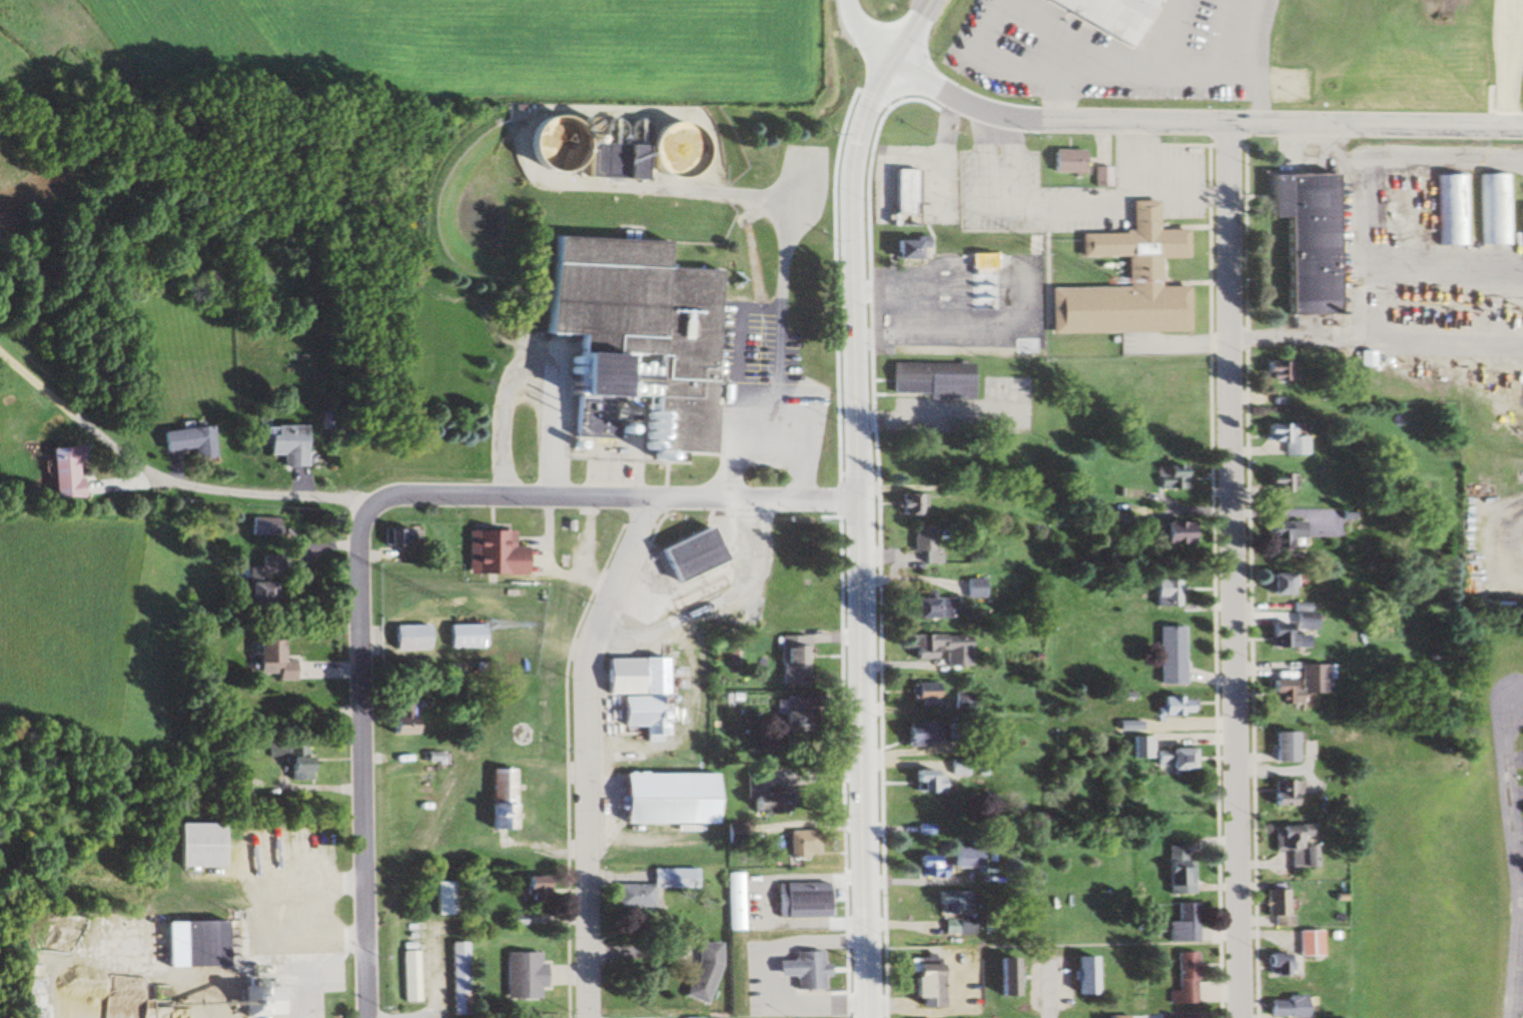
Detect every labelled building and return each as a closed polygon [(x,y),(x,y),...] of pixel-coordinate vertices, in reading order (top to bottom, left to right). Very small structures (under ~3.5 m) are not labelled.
[(1131,48),(1156,0),(1038,0),(1131,48)] [(1243,43),(1243,1),(1220,1),(1220,20),(1207,20),(1207,43),(1243,43)] [(865,106),(857,103),(849,125),(857,128),(865,106)] [(536,175),(564,160),(548,130),(520,145),(536,175)] [(616,146),(616,177),(628,177),(628,146),(616,146)] [(1078,149),(1048,149),(1048,173),(1078,173),(1078,149)] [(1105,168),(1091,168),(1091,186),(1105,186),(1105,168)] [(887,226),(915,226),(915,169),(887,169),(887,226)] [(1262,174),(1262,215),(1277,215),(1277,309),(1325,308),(1324,173),(1262,174)] [(1467,174),(1436,174),(1437,245),(1468,245),(1467,174)] [(1479,174),(1479,244),(1509,244),(1509,174),(1479,174)] [(1046,334),(1184,332),(1183,285),(1154,286),(1153,258),(1182,258),(1182,229),(1152,229),(1151,200),(1126,201),(1126,232),(1076,233),(1076,257),(1121,256),(1121,286),(1045,288),(1046,334)] [(716,269),(664,268),(665,240),(533,236),(530,334),(549,335),(547,396),(567,397),(566,438),(623,439),(622,461),(686,463),(686,454),(710,455),(716,269)] [(888,239),(888,259),(916,259),(916,239),(888,239)] [(966,311),(993,311),(993,252),(966,252),(966,311)] [(969,397),(969,364),(886,362),(886,396),(969,397)] [(1293,381),(1293,362),(1260,362),(1260,381),(1293,381)] [(1296,424),(1261,424),(1261,443),(1282,443),(1282,455),(1307,455),(1307,436),(1295,436),(1296,424)] [(278,467),(303,467),(302,426),(263,426),(264,455),(277,455),(278,467)] [(157,431),(159,452),(189,449),(190,460),(209,458),(206,427),(157,431)] [(77,447),(48,449),(51,500),(80,498),(77,447)] [(1156,467),(1156,490),(1182,490),(1182,467),(1156,467)] [(1275,502),(1275,493),(1297,494),(1298,475),(1263,473),(1261,502),(1275,502)] [(898,516),(922,516),(922,495),(898,495),(898,516)] [(250,535),(276,535),(276,521),(250,521),(250,535)] [(1264,549),(1300,549),(1300,522),(1264,522),(1264,549)] [(1188,524),(1152,524),(1152,545),(1188,545),(1188,524)] [(918,565),(933,565),(933,526),(909,526),(909,552),(917,552),(918,565)] [(665,584),(719,563),(705,527),(651,548),(665,584)] [(382,529),(382,547),(411,547),(411,529),(382,529)] [(510,532),(464,532),(464,575),(522,575),(522,548),(510,548),(510,532)] [(282,556),(257,556),(257,568),(243,568),(243,584),(234,584),(234,612),(279,612),(279,585),(266,585),(266,576),(282,576),(282,556)] [(1262,574),(1262,596),(1295,596),(1295,585),(1303,585),(1303,574),(1262,574)] [(962,598),(982,598),(982,579),(962,579),(962,598)] [(1177,607),(1177,580),(1150,580),(1150,607),(1177,607)] [(905,598),(905,619),(950,619),(950,598),(905,598)] [(1271,648),(1294,648),(1294,635),(1289,635),(1289,623),(1264,623),(1264,637),(1271,637),(1271,648)] [(444,625),(444,648),(484,648),(484,625),(444,625)] [(430,650),(430,626),(390,626),(390,650),(430,650)] [(1154,685),(1182,685),(1182,626),(1154,626),(1154,685)] [(940,665),(963,665),(963,636),(905,635),(905,657),(940,658),(940,665)] [(777,637),(777,686),(802,686),(802,637),(777,637)] [(251,642),(252,676),(274,676),(274,682),(293,682),(293,661),(282,661),(281,641),(251,642)] [(660,658),(600,659),(600,694),(615,694),(615,728),(639,727),(639,737),(661,737),(660,658)] [(1322,693),(1322,665),(1297,665),(1297,693),(1322,693)] [(1292,704),(1292,680),(1266,680),(1266,693),(1276,693),(1276,704),(1292,704)] [(917,702),(917,706),(936,706),(936,683),(906,683),(906,702),(917,702)] [(951,711),(975,711),(975,687),(951,687),(951,711)] [(1155,716),(1186,716),(1186,697),(1155,697),(1155,716)] [(776,733),(807,733),(807,698),(776,698),(776,733)] [(413,700),(384,700),(384,736),(413,736),(413,700)] [(899,744),(930,744),(930,723),(899,723),(899,744)] [(943,737),(962,737),(962,724),(943,724),(943,737)] [(1269,733),(1269,762),(1292,762),(1291,733),(1269,733)] [(1152,759),(1152,770),(1188,769),(1188,749),(1151,749),(1151,736),(1127,736),(1127,759),(1152,759)] [(309,745),(268,745),(268,758),(284,758),(284,781),(308,781),(309,745)] [(508,769),(484,769),(483,830),(508,830),(508,769)] [(905,771),(905,783),(913,783),(913,793),(943,793),(943,771),(905,771)] [(712,825),(712,774),(615,773),(615,824),(712,825)] [(1268,807),(1292,807),(1292,795),(1302,795),(1302,781),(1268,781),(1268,807)] [(746,793),(746,812),(775,812),(775,793),(746,793)] [(222,867),(222,824),(170,824),(170,868),(222,867)] [(1270,851),(1286,851),(1287,869),(1311,869),(1311,845),(1300,845),(1300,836),(1308,836),(1308,826),(1270,826),(1270,851)] [(784,856),(814,856),(814,831),(784,831),(784,856)] [(1190,895),(1190,845),(1163,845),(1164,895),(1190,895)] [(986,849),(947,849),(947,868),(986,867),(986,849)] [(913,855),(913,869),(921,869),(921,879),(942,879),(942,855),(913,855)] [(613,907),(651,907),(651,889),(697,889),(697,869),(650,869),(649,885),(613,885),(613,907)] [(725,873),(725,932),(743,932),(743,873),(725,873)] [(518,902),(546,902),(546,877),(518,877),(518,902)] [(455,882),(431,882),(431,916),(455,916),(455,882)] [(773,884),(773,918),(821,918),(821,884),(773,884)] [(1262,917),(1270,917),(1270,928),(1287,928),(1287,891),(1262,891),(1262,917)] [(943,913),(967,913),(967,892),(931,892),(931,905),(943,905),(943,913)] [(1165,923),(1165,939),(1194,939),(1194,904),(1174,904),(1174,923),(1165,923)] [(220,968),(220,922),(158,923),(158,968),(220,968)] [(1319,958),(1319,931),(1295,931),(1295,958),(1319,958)] [(448,943),(450,1015),(470,1014),(468,942),(448,943)] [(713,945),(691,943),(686,1002),(708,1004),(713,945)] [(401,951),(402,1002),(419,1002),(418,951),(401,951)] [(504,953),(504,1000),(540,1000),(540,953),(504,953)] [(772,978),(790,978),(790,991),(821,991),(821,965),(816,965),(816,953),(790,953),(790,962),(772,962),(772,978)] [(1173,954),(1173,992),(1166,992),(1166,1005),(1192,1005),(1192,954),(1173,954)] [(1263,955),(1263,977),(1286,977),(1286,955),(1263,955)] [(1070,958),(1070,995),(1093,995),(1093,958),(1070,958)] [(913,1002),(913,1008),(933,1008),(933,959),(905,959),(905,1002),(913,1002)] [(990,959),(990,998),(1015,998),(1015,959),(990,959)] [(1303,999),(1265,999),(1265,1017),(1303,1017),(1303,999)]
